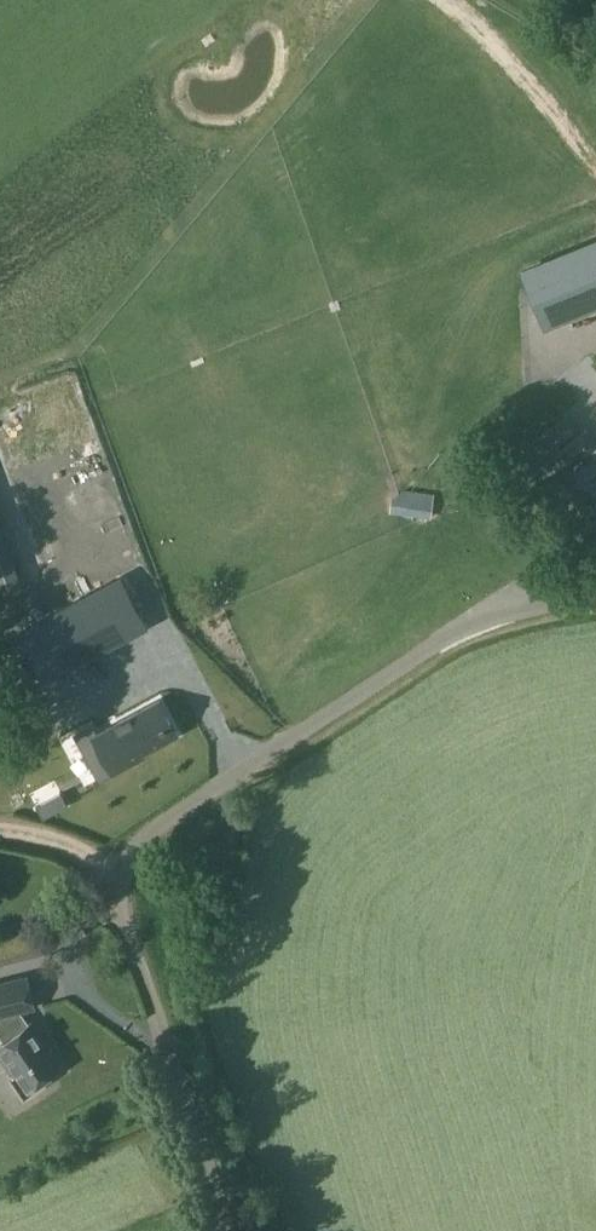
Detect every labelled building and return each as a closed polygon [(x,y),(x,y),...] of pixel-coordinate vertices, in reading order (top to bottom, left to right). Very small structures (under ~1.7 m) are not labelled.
[(518,269),(543,329),(595,308),(595,237),(518,269)] [(195,379),(213,373),(207,357),(189,363),(195,379)] [(572,430),(563,417),(515,454),(526,466),(572,430)] [(558,449),(572,467),(559,478),(594,524),(595,522),(595,459),(593,455),(595,452),(595,440),(586,427),(558,449)] [(4,593),(15,587),(0,545),(0,596),(4,593)] [(145,626),(119,578),(20,631),(45,679),(145,626)] [(73,689),(82,712),(120,697),(117,689),(134,683),(128,667),(73,689)] [(176,734),(158,699),(94,735),(113,771),(131,762),(129,758),(176,734)] [(34,1007),(26,976),(0,982),(0,1015),(3,1015),(15,1033),(0,1043),(0,1053),(13,1072),(8,1075),(24,1098),(47,1083),(44,1077),(58,1067),(40,1041),(43,1039),(31,1022),(28,1024),(19,1011),(34,1007)]
